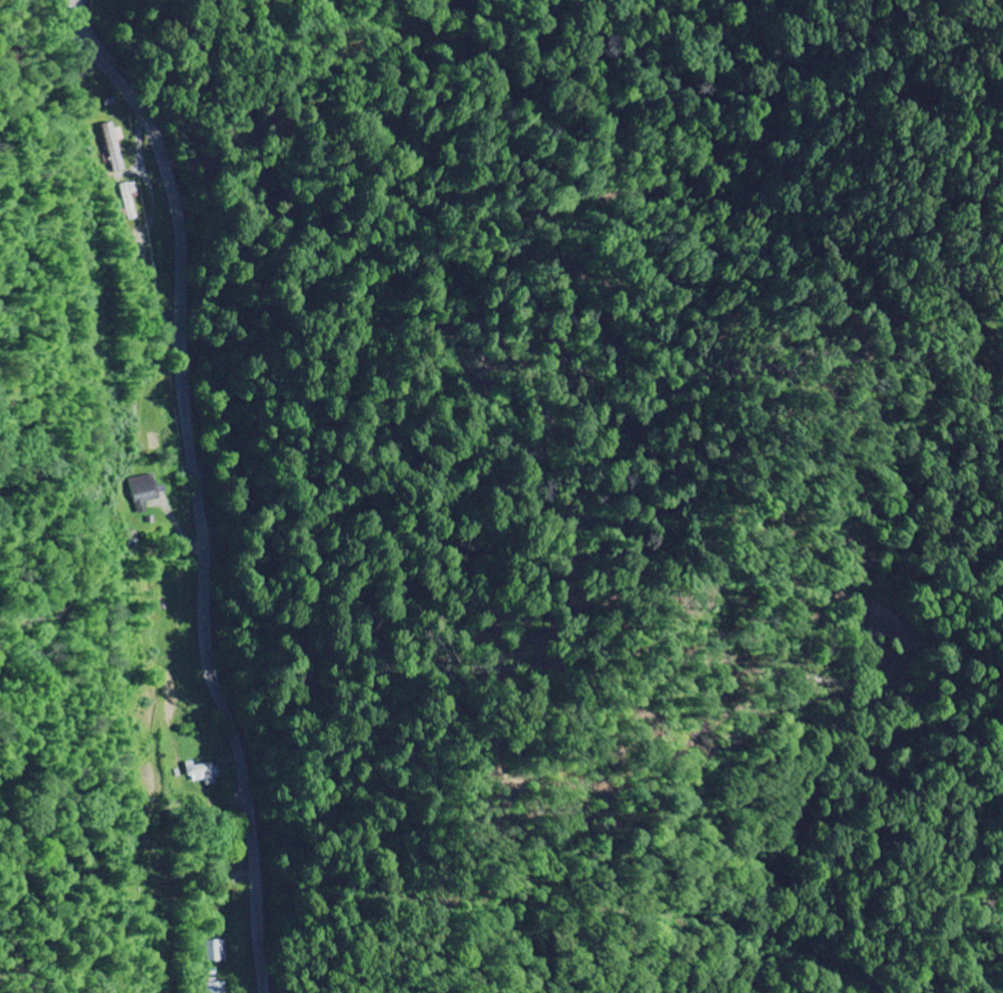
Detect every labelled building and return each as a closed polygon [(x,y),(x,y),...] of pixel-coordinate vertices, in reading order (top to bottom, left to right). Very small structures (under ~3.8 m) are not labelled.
[(105,126),(117,174),(128,171),(120,141),(123,141),(118,123),(105,126)] [(152,452),(164,451),(162,433),(150,434),(152,452)] [(131,480),(139,514),(149,512),(147,502),(161,499),(156,474),(131,480)] [(221,785),(220,764),(188,765),(189,782),(207,781),(207,786),(221,785)] [(227,962),(226,941),(197,942),(198,963),(227,962)] [(194,984),(194,992),(226,992),(226,983),(194,984)]
